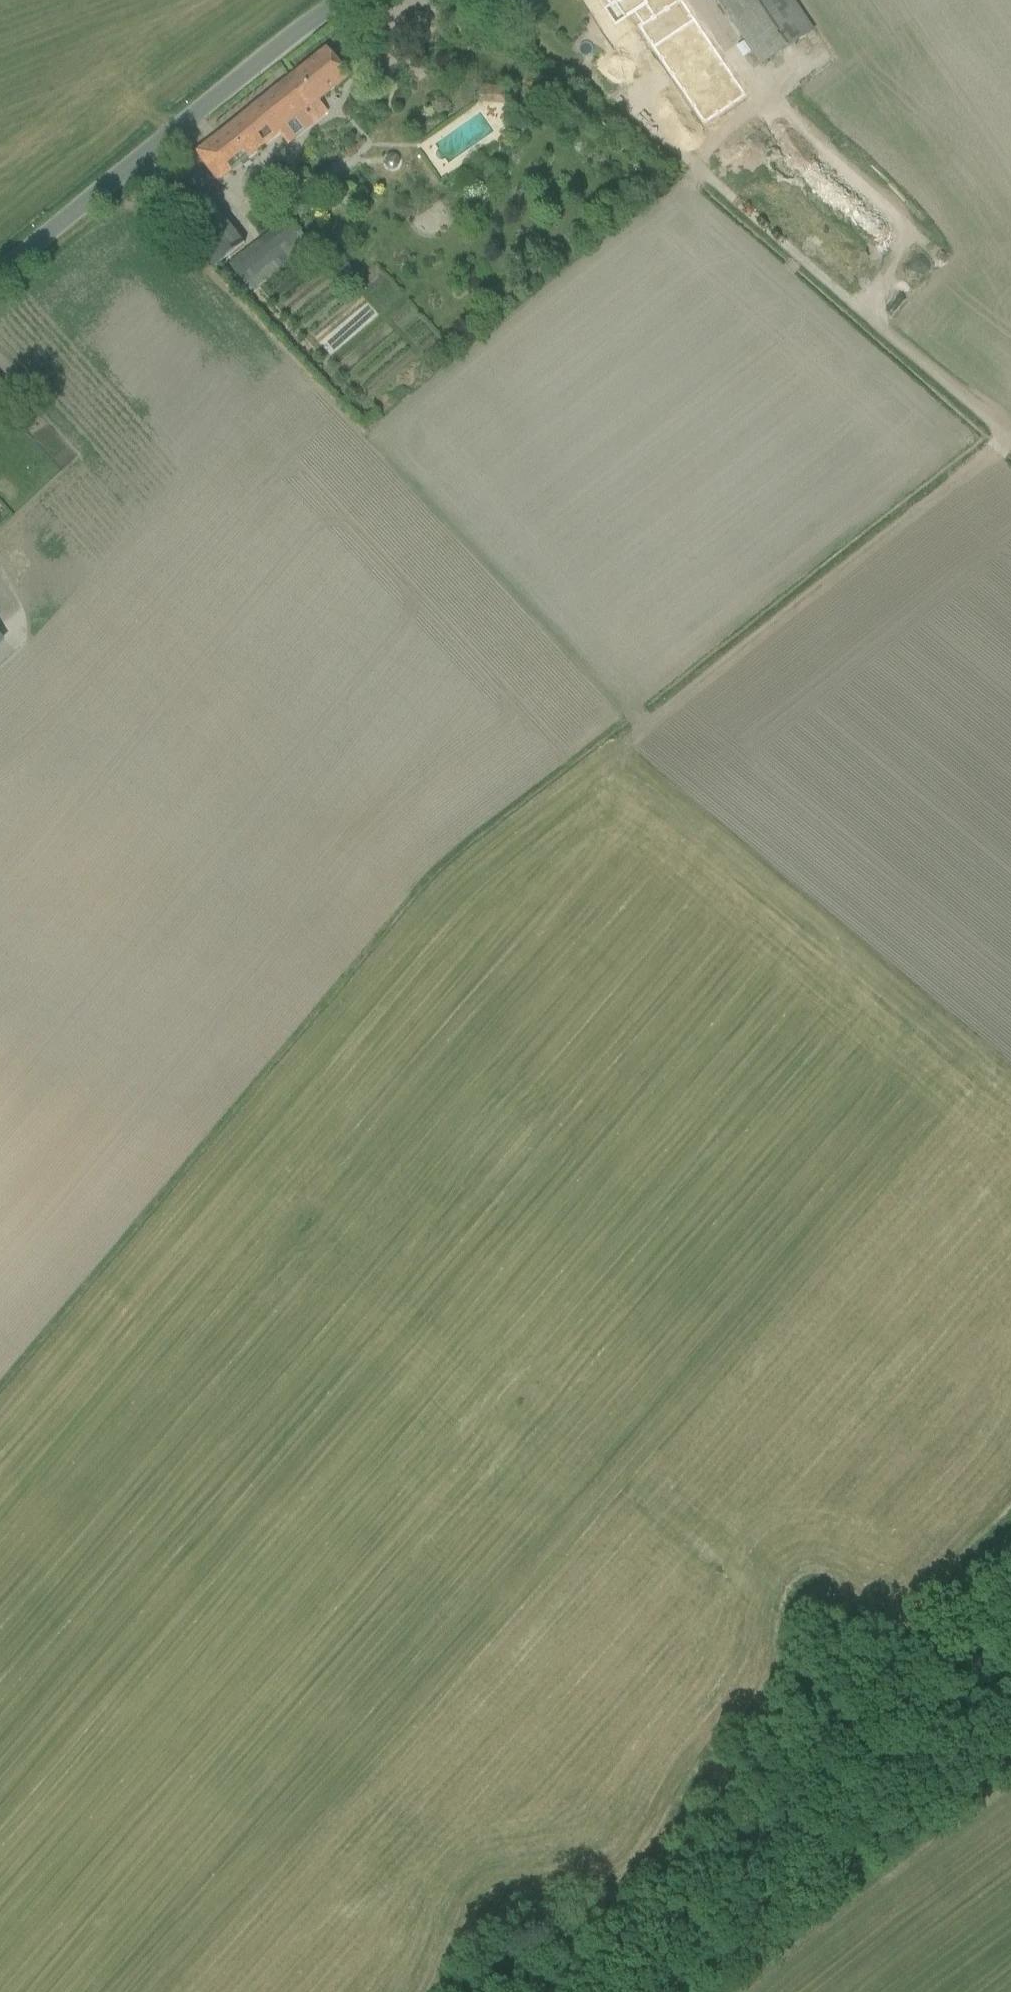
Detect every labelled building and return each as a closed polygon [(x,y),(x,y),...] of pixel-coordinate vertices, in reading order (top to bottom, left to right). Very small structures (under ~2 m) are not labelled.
[(677,0),(617,0),(637,30),(626,38),(640,58),(611,78),(621,93),(662,65),(649,46),(690,19),(677,0)] [(761,65),(812,31),(792,0),(717,0),(761,65)] [(318,102),(326,95),(349,77),(326,49),(195,153),(218,182),(279,132),(289,145),(328,115),(318,102)] [(675,81),(709,132),(746,108),(712,55),(675,81)] [(228,266),(249,291),(309,245),(289,219),(228,266)]
